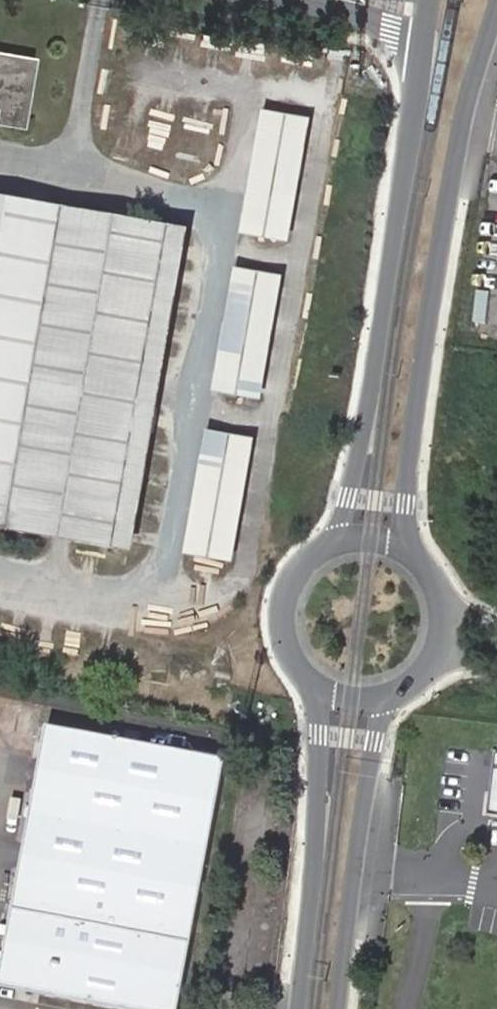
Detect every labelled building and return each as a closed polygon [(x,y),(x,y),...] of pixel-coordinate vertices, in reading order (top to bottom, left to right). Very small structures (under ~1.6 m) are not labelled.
[(22,126),(34,59),(0,53),(0,122),(22,126)] [(262,111),(240,234),(289,243),(312,120),(262,111)] [(0,199),(0,529),(134,552),(189,232),(0,199)] [(234,268),(213,392),(262,401),(284,277),(234,268)] [(206,431),(184,554),(233,563),(255,440),(206,431)] [(13,912),(54,920),(53,926),(49,943),(39,995),(92,1005),(112,1008),(115,1008),(180,1008),(226,760),(48,727),(41,761),(38,781),(25,848),(21,868),(13,912)] [(495,755),(488,816),(496,817),(496,755),(495,755)] [(13,912),(0,981),(0,987),(39,995),(49,943),(53,926),(54,920),(13,912)]
